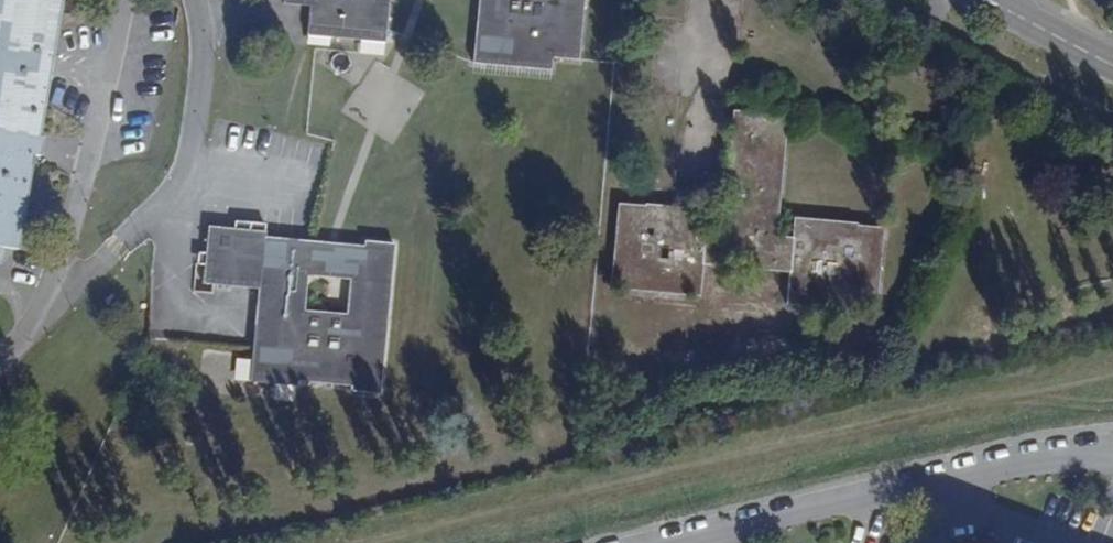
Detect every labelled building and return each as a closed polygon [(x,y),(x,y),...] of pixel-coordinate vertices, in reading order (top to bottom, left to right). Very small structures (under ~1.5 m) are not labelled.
[(15,249),(31,156),(40,157),(43,138),(38,137),(60,0),(0,0),(0,246),(15,249)] [(285,3),(310,6),(308,36),(386,43),(390,0),(285,0),(285,3)] [(585,0),(480,0),(474,64),(551,71),(552,58),(580,60),(585,0)] [(788,117),(733,112),(722,232),(706,230),(708,211),(645,205),(645,207),(618,205),(611,289),(700,297),(703,265),(790,273),(787,304),(876,312),(883,229),(856,226),(857,223),(795,218),(793,239),(777,237),(788,117)] [(351,386),(351,392),(380,395),(397,244),(364,240),(364,246),(265,236),(265,231),(209,225),(203,284),(258,290),(248,382),(298,387),(299,380),(351,386)]
